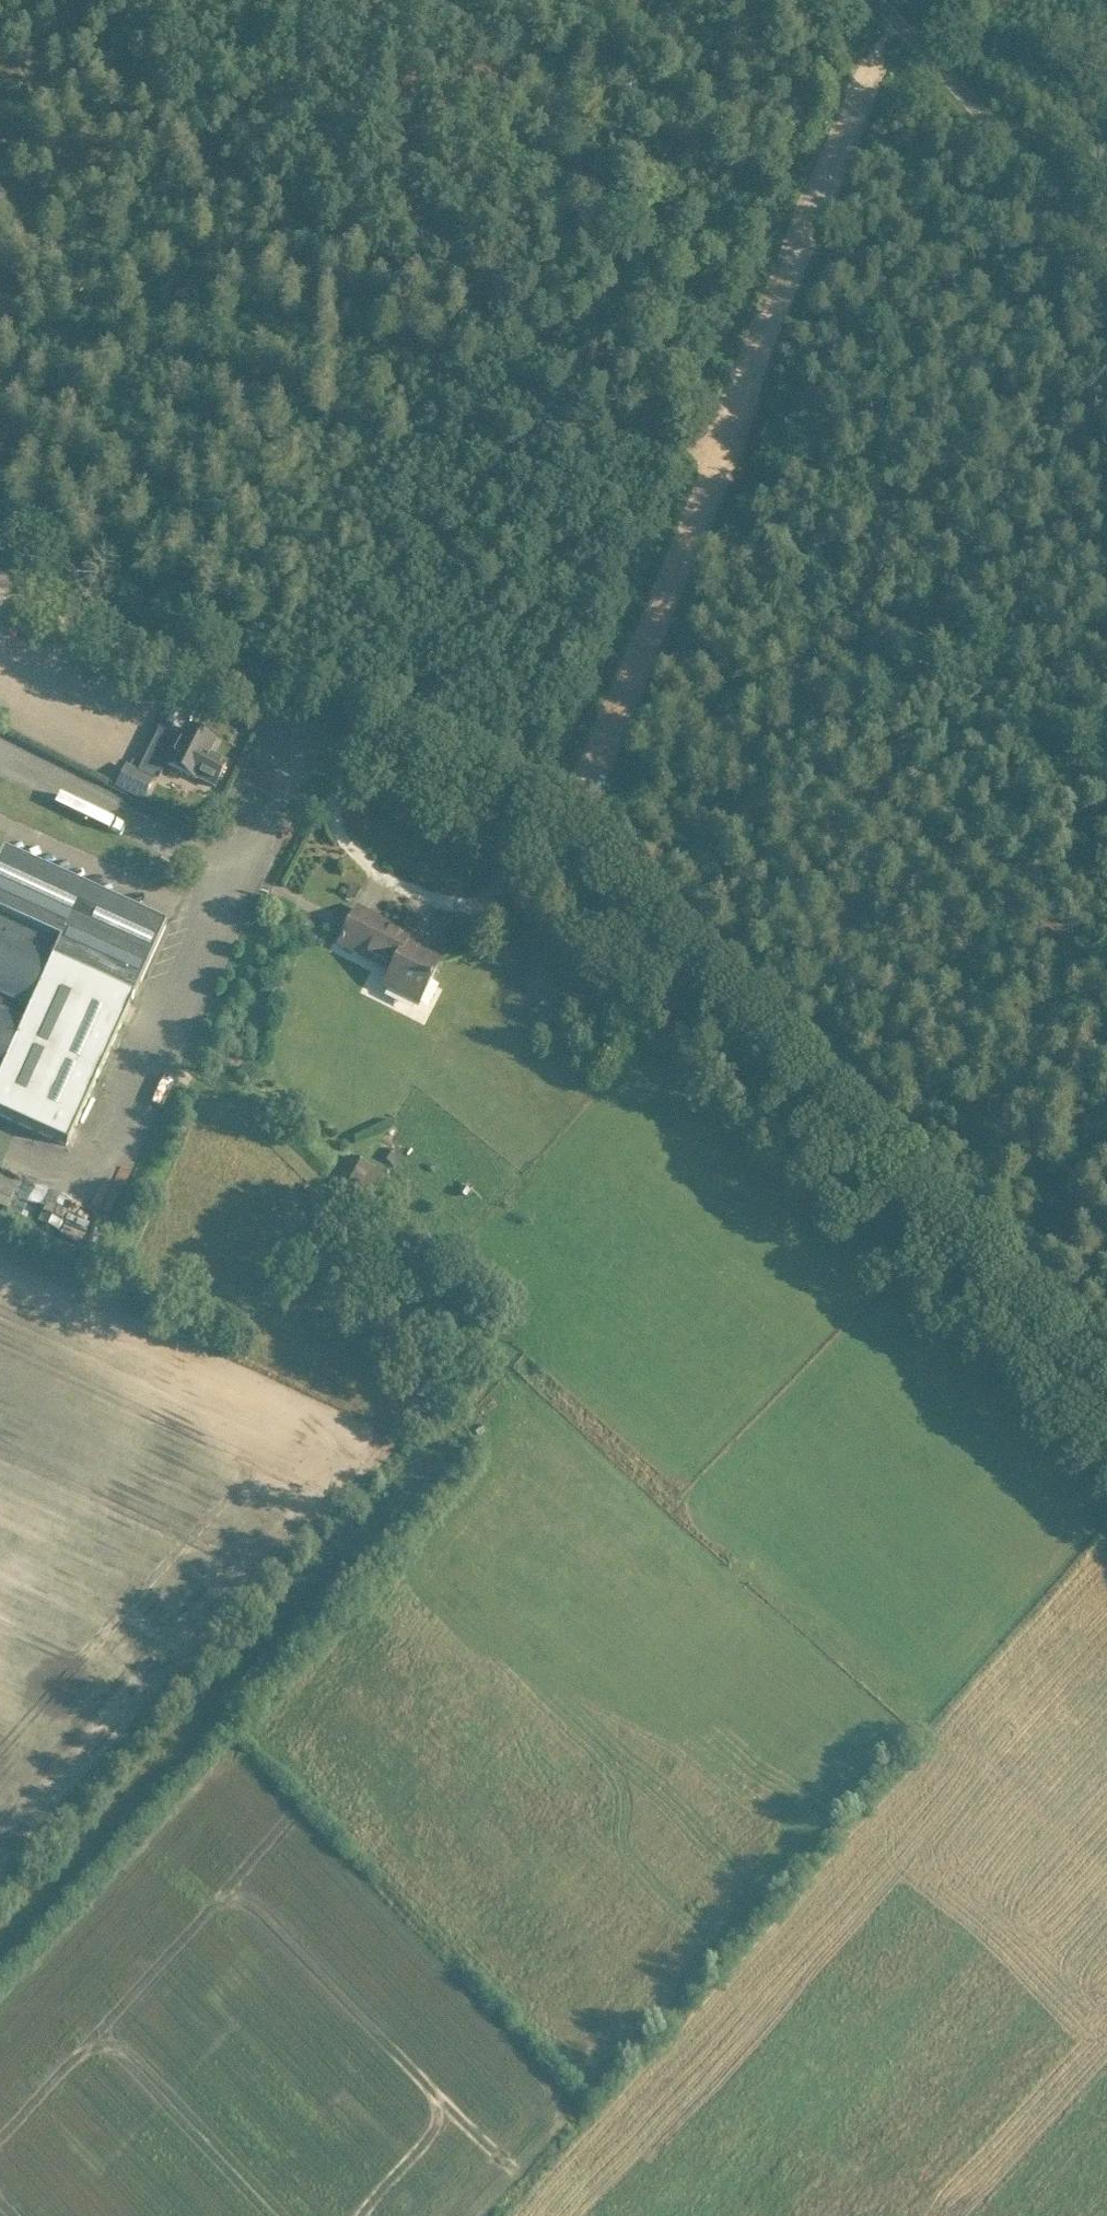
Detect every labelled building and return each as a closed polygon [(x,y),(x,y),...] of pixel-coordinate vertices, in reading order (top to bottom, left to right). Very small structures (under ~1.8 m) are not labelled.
[(185,728),(166,766),(195,781),(197,779),(215,788),(226,764),(213,757),(211,760),(207,758),(215,743),(185,728)] [(126,767),(116,787),(143,800),(153,781),(126,767)] [(67,1147),(143,981),(142,980),(166,927),(3,854),(0,860),(0,1117),(67,1147)] [(383,987),(419,1005),(440,964),(405,946),(409,938),(378,923),(379,921),(356,909),(338,944),(392,971),(383,987)] [(373,1201),(387,1176),(349,1156),(336,1180),(373,1201)]
